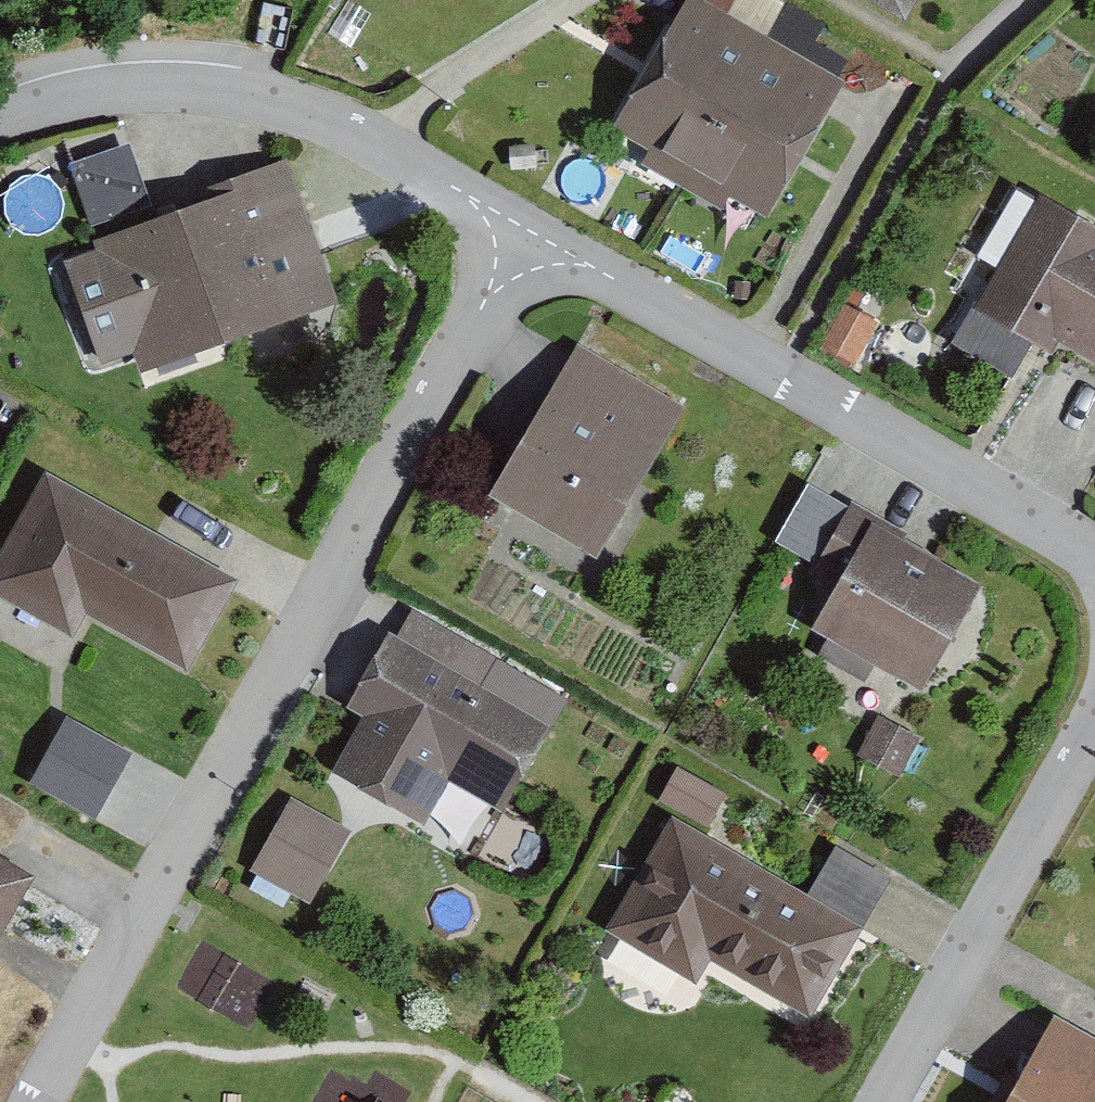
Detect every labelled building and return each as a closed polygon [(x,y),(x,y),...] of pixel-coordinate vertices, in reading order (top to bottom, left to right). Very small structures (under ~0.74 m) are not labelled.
[(687,0),(610,135),(649,157),(639,174),(721,220),(730,204),(769,226),(846,91),(687,0)] [(908,29),(924,0),(857,0),(908,29)] [(134,133),(73,151),(91,212),(152,194),(134,133)] [(332,314),(283,170),(206,196),(211,211),(93,251),(96,260),(62,271),(96,373),(132,361),(138,379),(332,314)] [(1033,209),(953,355),(1009,386),(1033,343),(1094,378),(1094,243),(1033,209)] [(684,411),(573,351),(488,506),(600,567),(684,411)] [(42,479),(0,553),(0,601),(70,641),(83,617),(186,675),(235,588),(42,479)] [(818,572),(841,585),(810,640),(825,648),(818,661),(865,688),(874,673),(917,698),(975,595),(916,562),(919,555),(850,516),(818,572)] [(387,640),(345,715),(360,724),(330,778),(423,830),(448,786),(504,817),(549,737),(477,696),(493,668),(407,620),(394,644),(387,640)] [(39,776),(106,811),(143,742),(76,706),(39,776)] [(660,806),(707,833),(724,804),(676,777),(660,806)] [(348,836),(290,803),(249,876),(307,909),(348,836)] [(892,889),(835,855),(804,905),(673,826),(608,934),(698,988),(710,968),(809,1027),(892,889)] [(0,865),(0,939),(32,883),(0,865)] [(1049,1030),(1011,1101),(1094,1101),(1094,1054),(1049,1030)]
